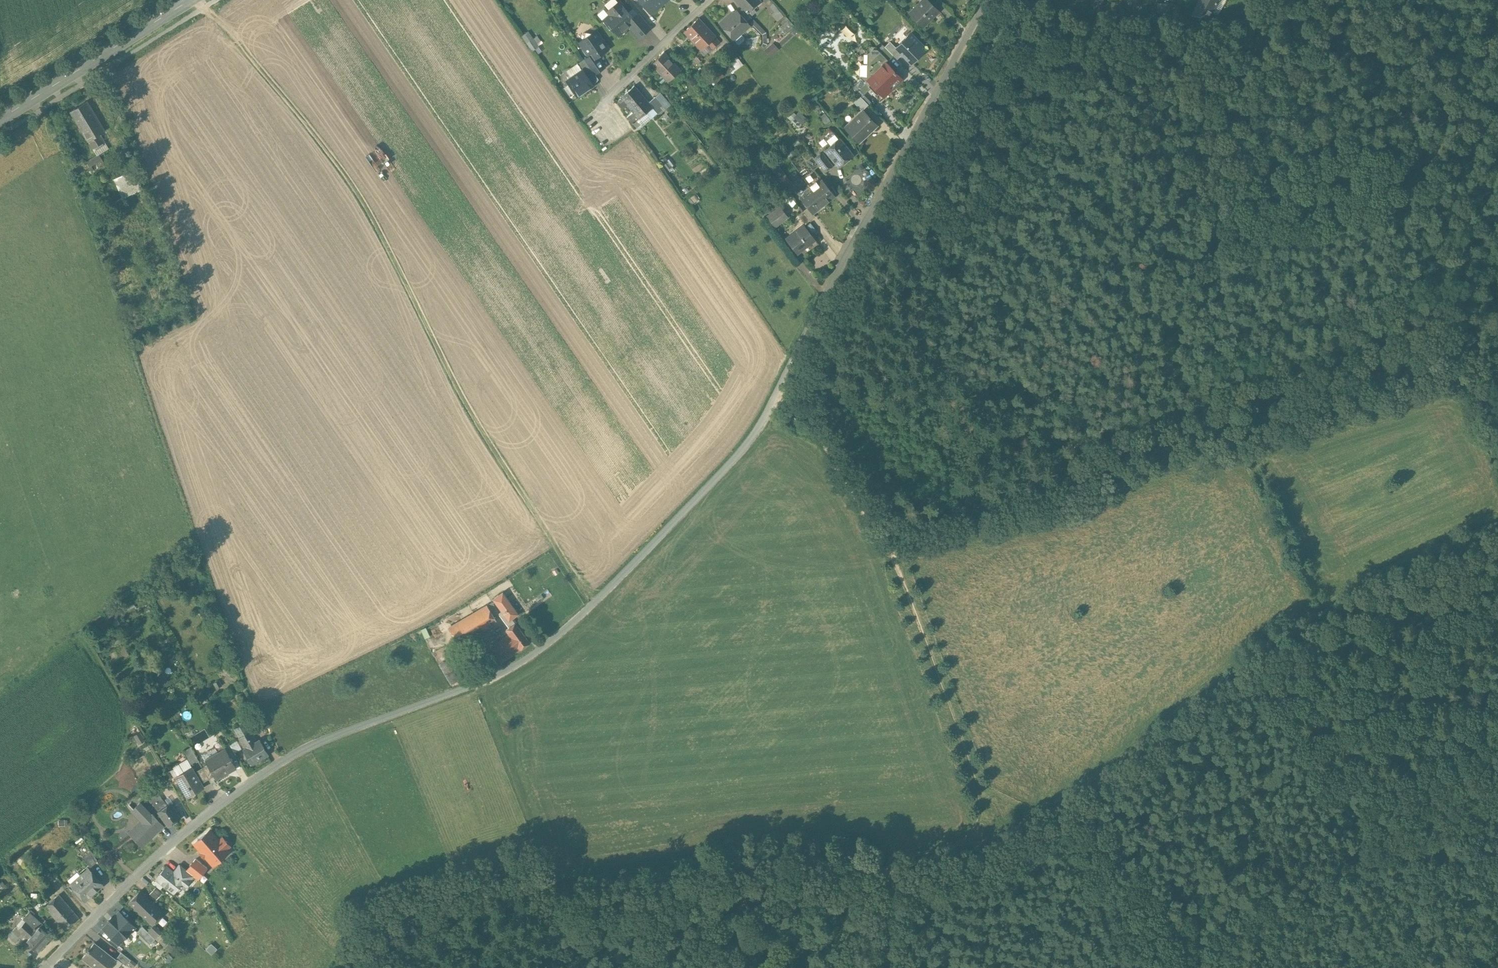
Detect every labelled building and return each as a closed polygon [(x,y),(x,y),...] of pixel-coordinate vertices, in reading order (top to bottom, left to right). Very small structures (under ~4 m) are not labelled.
[(663,0),(639,0),(650,13),(664,1),(663,0)] [(760,0),(735,0),(742,8),(747,14),(747,13),(761,1),(760,0)] [(928,0),(922,0),(909,13),(923,27),(939,10),(928,0)] [(1192,16),(1206,22),(1208,22),(1220,0),(1201,0),(1192,16)] [(633,18),(619,1),(608,10),(609,12),(609,16),(604,21),(609,27),(612,27),(618,34),(629,25),(634,25),(637,23),(633,18)] [(782,16),(773,3),(769,6),(773,11),(770,13),(776,21),(782,16)] [(742,8),(737,12),(729,19),(727,16),(720,23),(733,39),(749,25),(746,22),(751,17),(747,13),(747,14),(742,8)] [(650,28),(638,15),(633,18),(637,23),(634,25),(633,30),(639,37),(650,28)] [(715,37),(698,18),(697,19),(685,30),(684,31),(701,49),(707,44),(712,49),(719,42),(714,37),(715,37)] [(841,26),(848,34),(853,30),(846,22),(841,26)] [(784,24),(776,32),(781,37),(789,29),(784,24)] [(531,49),(542,43),(538,34),(533,37),(529,30),(523,33),(531,49)] [(595,31),(592,33),(585,32),(582,45),(590,55),(592,59),(597,56),(608,49),(595,31)] [(928,48),(910,31),(896,45),(890,40),(884,46),(897,58),(901,54),(912,65),(928,48)] [(741,45),(747,40),(742,34),(736,39),(741,45)] [(765,50),(770,55),(778,48),(773,42),(765,50)] [(893,55),(884,46),(879,51),(888,61),(893,55)] [(681,69),(664,52),(651,64),(667,81),(681,69)] [(597,56),(592,59),(590,55),(585,59),(592,70),(595,73),(604,67),(597,56)] [(734,71),(743,63),(737,55),(728,63),(734,71)] [(585,59),(578,63),(582,70),(582,69),(586,74),(592,70),(585,59)] [(885,61),(866,79),(881,95),(900,77),(885,61)] [(582,70),(566,80),(577,96),(593,85),(586,74),(582,69),(582,70)] [(649,102),(634,85),(620,97),(621,98),(618,101),(618,103),(621,108),(624,108),(627,105),(633,112),(627,116),(633,124),(637,120),(652,107),(653,107),(649,102)] [(860,96),(853,102),(862,111),(868,104),(860,96)] [(665,109),(655,97),(649,102),(653,107),(652,107),(659,115),(665,109)] [(110,139),(87,101),(70,111),(92,149),(95,147),(97,150),(100,148),(99,145),(110,139)] [(799,126),(806,117),(797,109),(790,118),(799,126)] [(865,112),(847,129),(859,142),(868,133),(867,131),(875,123),(865,112)] [(839,138),(825,150),(839,166),(852,155),(839,138)] [(680,141),(659,158),(662,162),(683,145),(680,141)] [(831,166),(822,153),(815,158),(825,171),(831,166)] [(99,156),(87,163),(91,168),(102,161),(99,156)] [(812,156),(806,161),(813,170),(819,165),(812,156)] [(82,159),(74,163),(77,170),(86,166),(82,159)] [(91,168),(78,175),(84,180),(102,169),(99,164),(102,162),(102,161),(91,168)] [(786,176),(780,167),(773,172),(780,181),(786,176)] [(114,178),(122,198),(141,190),(133,171),(114,178)] [(794,171),(787,177),(793,185),(800,179),(794,171)] [(787,177),(786,176),(780,181),(787,191),(794,186),(793,185),(787,177)] [(822,180),(817,183),(816,181),(810,186),(811,188),(823,204),(835,196),(822,180)] [(810,186),(803,191),(805,193),(800,197),(813,213),(823,204),(811,188),(810,186)] [(783,213),(779,209),(769,217),(773,221),(783,213)] [(803,210),(798,214),(805,224),(810,220),(803,210)] [(803,224),(785,238),(800,258),(804,255),(800,251),(815,240),(803,224)] [(517,613),(502,593),(494,600),(502,611),(498,614),(508,628),(515,623),(511,618),(517,613)] [(486,605),(449,627),(459,644),(496,622),(486,605)] [(508,628),(505,630),(508,635),(519,650),(530,642),(515,623),(508,628)] [(508,635),(490,648),(501,663),(519,650),(508,635)] [(463,650),(448,659),(461,680),(476,670),(463,650)] [(450,683),(456,681),(448,659),(442,662),(450,683)] [(264,712),(257,714),(262,729),(269,727),(264,712)] [(243,748),(252,764),(269,755),(260,740),(257,741),(252,731),(240,738),(245,747),(243,748)] [(183,751),(192,766),(202,785),(210,781),(209,779),(202,767),(191,747),(183,751)] [(214,776),(217,781),(228,775),(226,772),(234,768),(224,749),(205,760),(207,764),(214,776)] [(207,764),(202,767),(209,779),(214,776),(207,764)] [(174,776),(186,797),(204,787),(202,785),(192,766),(174,776)] [(149,799),(168,826),(181,818),(170,803),(167,806),(158,793),(149,799)] [(127,832),(141,846),(162,825),(140,802),(133,810),(141,818),(127,832)] [(194,843),(213,865),(229,851),(210,830),(194,843)] [(91,850),(83,857),(90,867),(97,860),(91,850)] [(195,859),(186,870),(194,876),(198,879),(207,868),(195,859)] [(156,878),(173,892),(181,883),(185,887),(194,876),(186,870),(180,865),(174,872),(166,866),(156,878)] [(70,884),(85,900),(103,884),(89,868),(70,884)] [(140,891),(129,902),(152,925),(164,914),(140,891)] [(45,906),(65,929),(79,918),(59,894),(45,906)] [(135,927),(119,911),(113,917),(112,916),(108,921),(109,922),(104,928),(119,943),(135,927)] [(17,925),(8,935),(16,942),(19,938),(25,943),(27,941),(38,951),(51,937),(40,927),(42,925),(29,913),(25,917),(27,919),(19,928),(17,925)] [(152,946),(162,937),(152,927),(148,930),(142,925),(137,930),(152,946)] [(81,958),(94,967),(109,967),(115,960),(93,943),(81,958)] [(121,952),(117,958),(126,965),(131,959),(121,952)]
